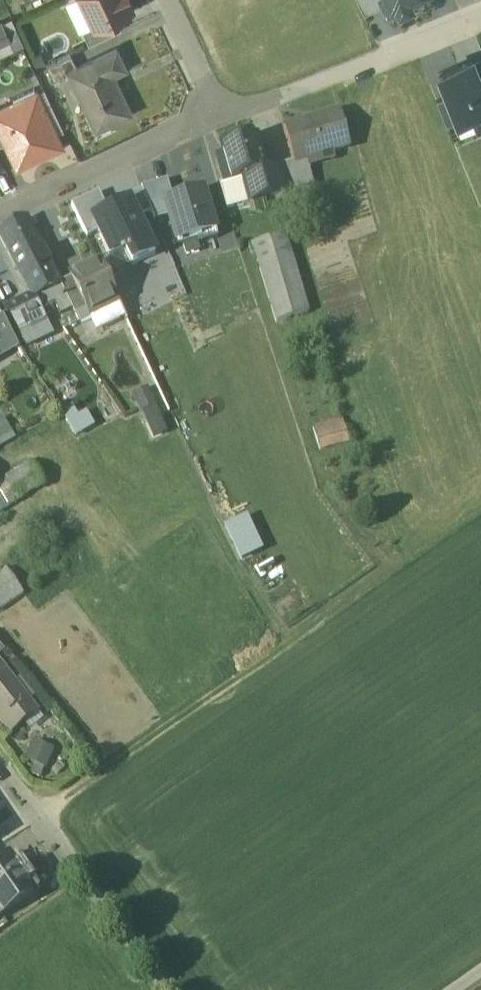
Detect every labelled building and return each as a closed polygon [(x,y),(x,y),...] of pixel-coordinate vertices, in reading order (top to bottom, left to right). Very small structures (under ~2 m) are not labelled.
[(93,24),(94,27),(116,17),(132,9),(128,0),(81,0),(93,24)] [(385,2),(384,0),(358,0),(363,12),(385,2)] [(385,2),(388,11),(413,0),(384,0),(385,2)] [(116,17),(94,27),(93,24),(91,25),(92,26),(83,31),(89,44),(121,29),(116,17)] [(11,48),(0,25),(0,53),(11,48)] [(116,47),(69,69),(94,122),(110,114),(113,119),(130,111),(113,73),(125,67),(116,47)] [(470,61),(480,86),(480,56),(470,61)] [(439,72),(448,95),(459,118),(465,132),(480,124),(480,86),(470,61),(469,59),(439,72)] [(17,105),(14,99),(0,106),(0,129),(5,139),(16,164),(61,143),(39,95),(17,105)] [(459,118),(448,95),(437,100),(447,123),(459,118)] [(340,111),(285,127),(295,163),(295,164),(307,161),(351,148),(340,111)] [(256,138),(221,148),(224,157),(217,159),(224,185),(243,180),(261,175),(266,173),(266,172),(256,138)] [(307,161),(295,164),(295,163),(277,168),(284,194),(314,186),(307,161)] [(277,168),(266,172),(266,173),(261,175),(268,198),(284,194),(277,168)] [(261,175),(243,180),(249,203),(268,198),(261,175)] [(166,180),(142,187),(143,191),(151,213),(154,219),(166,215),(163,204),(174,201),(166,180)] [(125,206),(130,203),(138,219),(151,213),(143,191),(122,200),(125,206)] [(174,201),(163,204),(166,215),(177,251),(218,238),(204,191),(174,201)] [(87,238),(98,233),(93,221),(108,214),(98,192),(72,204),(87,238)] [(155,255),(138,219),(130,203),(125,206),(108,214),(93,221),(98,233),(110,258),(125,251),(132,266),(155,255)] [(26,219),(0,231),(0,237),(30,296),(31,298),(59,284),(59,283),(26,219)] [(287,238),(254,245),(277,322),(309,313),(287,238)] [(99,263),(70,277),(70,278),(86,310),(89,316),(118,302),(99,263)] [(86,310),(70,278),(59,283),(59,284),(66,297),(75,315),(86,310)] [(30,296),(4,310),(17,335),(44,321),(38,311),(66,297),(59,284),(31,298),(30,296)] [(18,349),(0,318),(0,359),(18,349)] [(0,419),(0,446),(15,439),(5,416),(0,419)] [(341,419),(313,428),(320,450),(348,441),(341,419)] [(0,482),(0,512),(43,484),(29,463),(0,482)] [(0,575),(0,604),(20,590),(6,570),(0,575)] [(11,732),(37,712),(0,664),(0,718),(11,732)] [(50,769),(57,750),(35,742),(28,761),(50,769)] [(3,861),(0,864),(0,916),(33,893),(15,868),(12,867),(9,862),(3,861)]
